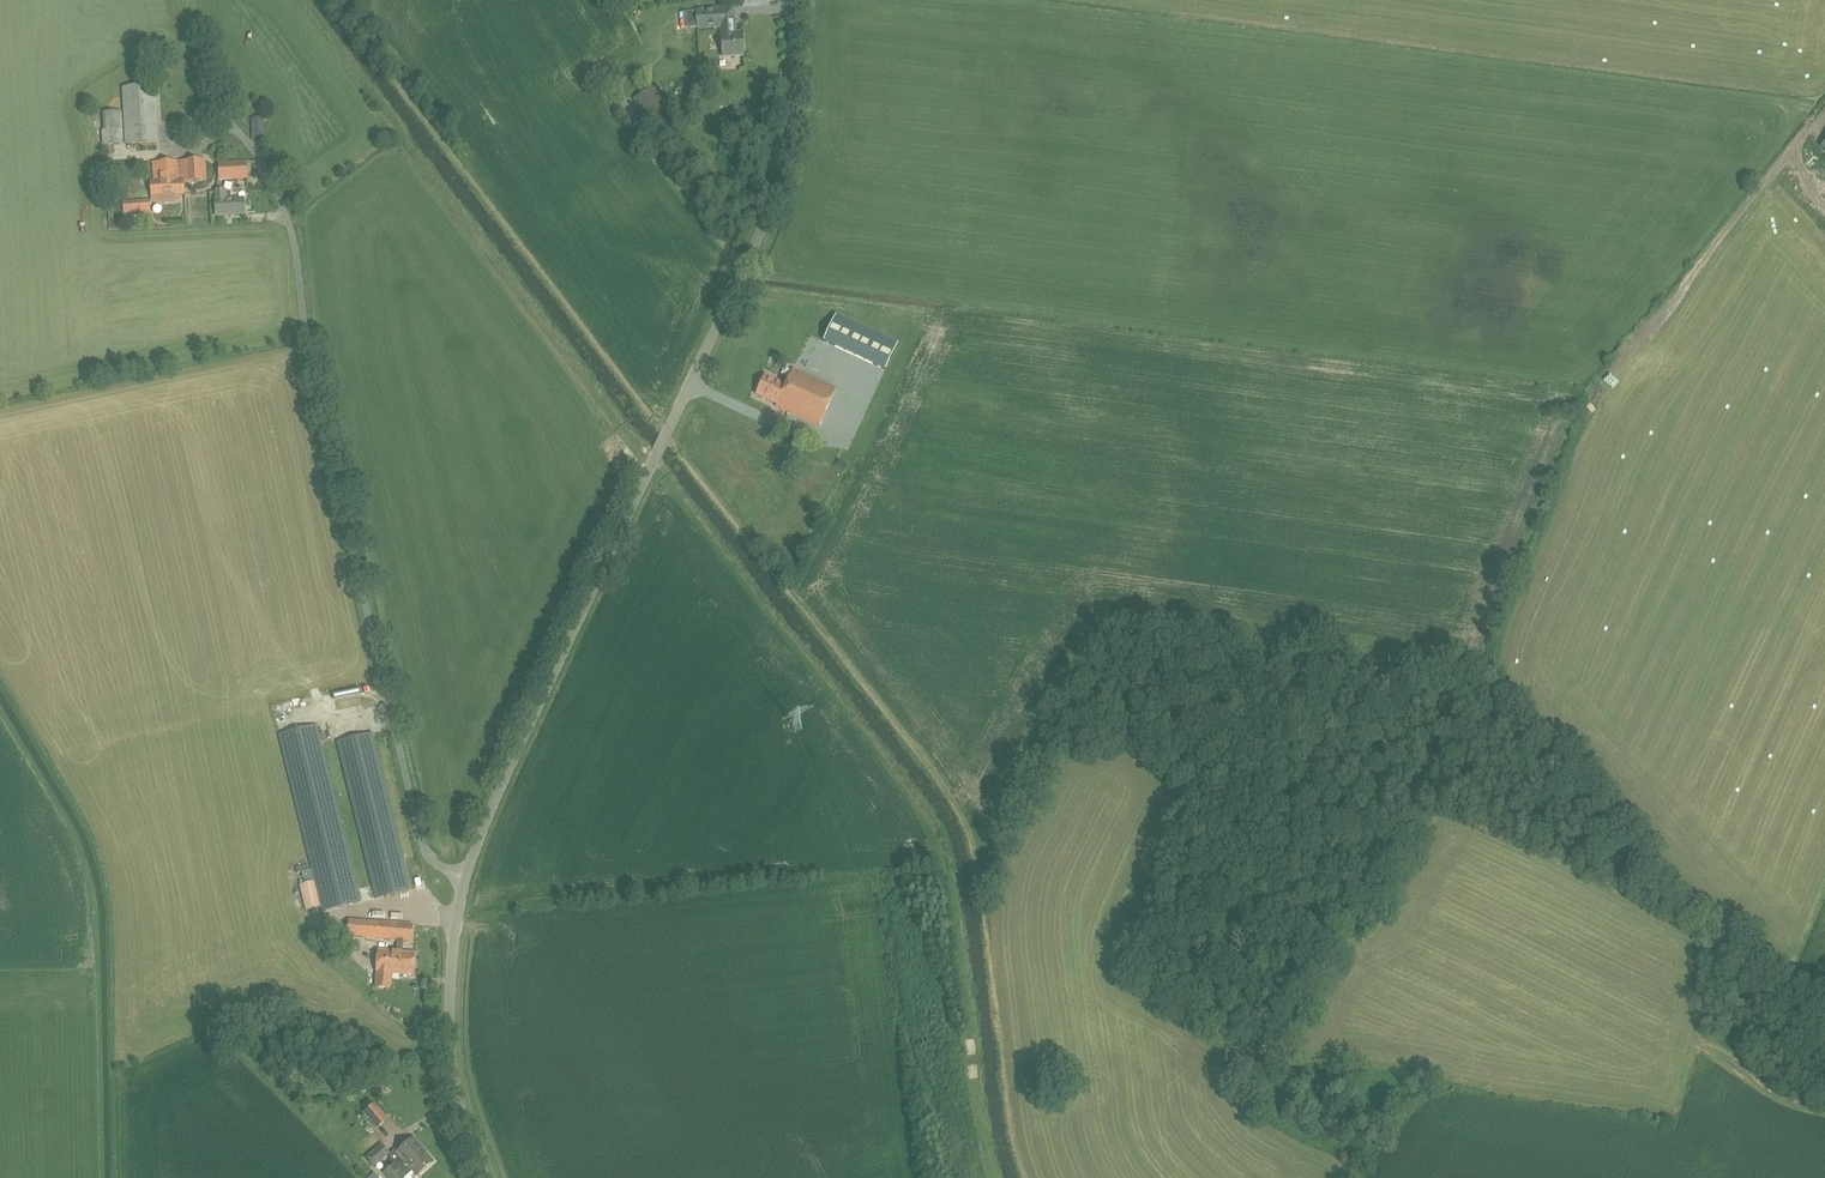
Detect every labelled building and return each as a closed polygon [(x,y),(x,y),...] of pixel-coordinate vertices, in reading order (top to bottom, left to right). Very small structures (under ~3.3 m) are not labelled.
[(720,24),(721,26),(723,56),(744,55),(743,31),(735,32),(733,7),(719,8),(720,24)] [(698,12),(689,12),(690,28),(699,27),(699,28),(721,26),(720,24),(719,8),(698,10),(698,12)] [(122,86),(125,143),(158,142),(155,85),(122,86)] [(645,123),(671,109),(659,85),(633,99),(645,123)] [(103,145),(124,144),(122,111),(103,112),(104,130),(102,130),(103,145)] [(252,139),(265,139),(264,117),(252,117),(252,139)] [(206,159),(153,161),(154,181),(151,181),(152,195),(161,195),(161,201),(176,200),(176,194),(185,194),(185,181),(207,180),(206,159)] [(247,160),(218,162),(219,179),(248,177),(247,160)] [(216,215),(245,214),(244,198),(226,199),(226,189),(216,190),(217,200),(216,200),(216,215)] [(124,213),(151,211),(150,199),(124,201),(124,213)] [(885,370),(898,342),(837,314),(824,341),(885,370)] [(818,426),(836,389),(794,368),(786,384),(765,374),(756,394),(777,403),(776,406),(818,426)] [(313,869),(323,907),(324,911),(360,902),(316,725),(280,734),(313,869)] [(376,898),(411,889),(373,732),(338,741),(376,898)] [(323,907),(313,869),(297,872),(299,879),(301,879),(303,884),(300,885),(307,911),(323,907)] [(349,919),(348,935),(398,939),(399,923),(349,919)] [(413,924),(399,923),(398,939),(397,951),(395,973),(414,975),(416,953),(403,952),(403,940),(412,940),(413,924)] [(392,973),(395,973),(397,951),(378,950),(377,972),(378,972),(376,986),(390,987),(392,973)] [(371,1088),(369,1084),(361,1088),(363,1093),(371,1088)] [(389,1119),(375,1103),(364,1113),(377,1129),(389,1119)] [(423,1150),(422,1149),(423,1148),(414,1137),(397,1152),(401,1158),(394,1164),(384,1172),(390,1177),(423,1150)] [(390,1153),(382,1144),(366,1158),(374,1167),(390,1153)] [(390,1177),(403,1177),(405,1177),(405,1176),(413,1169),(418,1175),(433,1162),(423,1150),(390,1177)]
